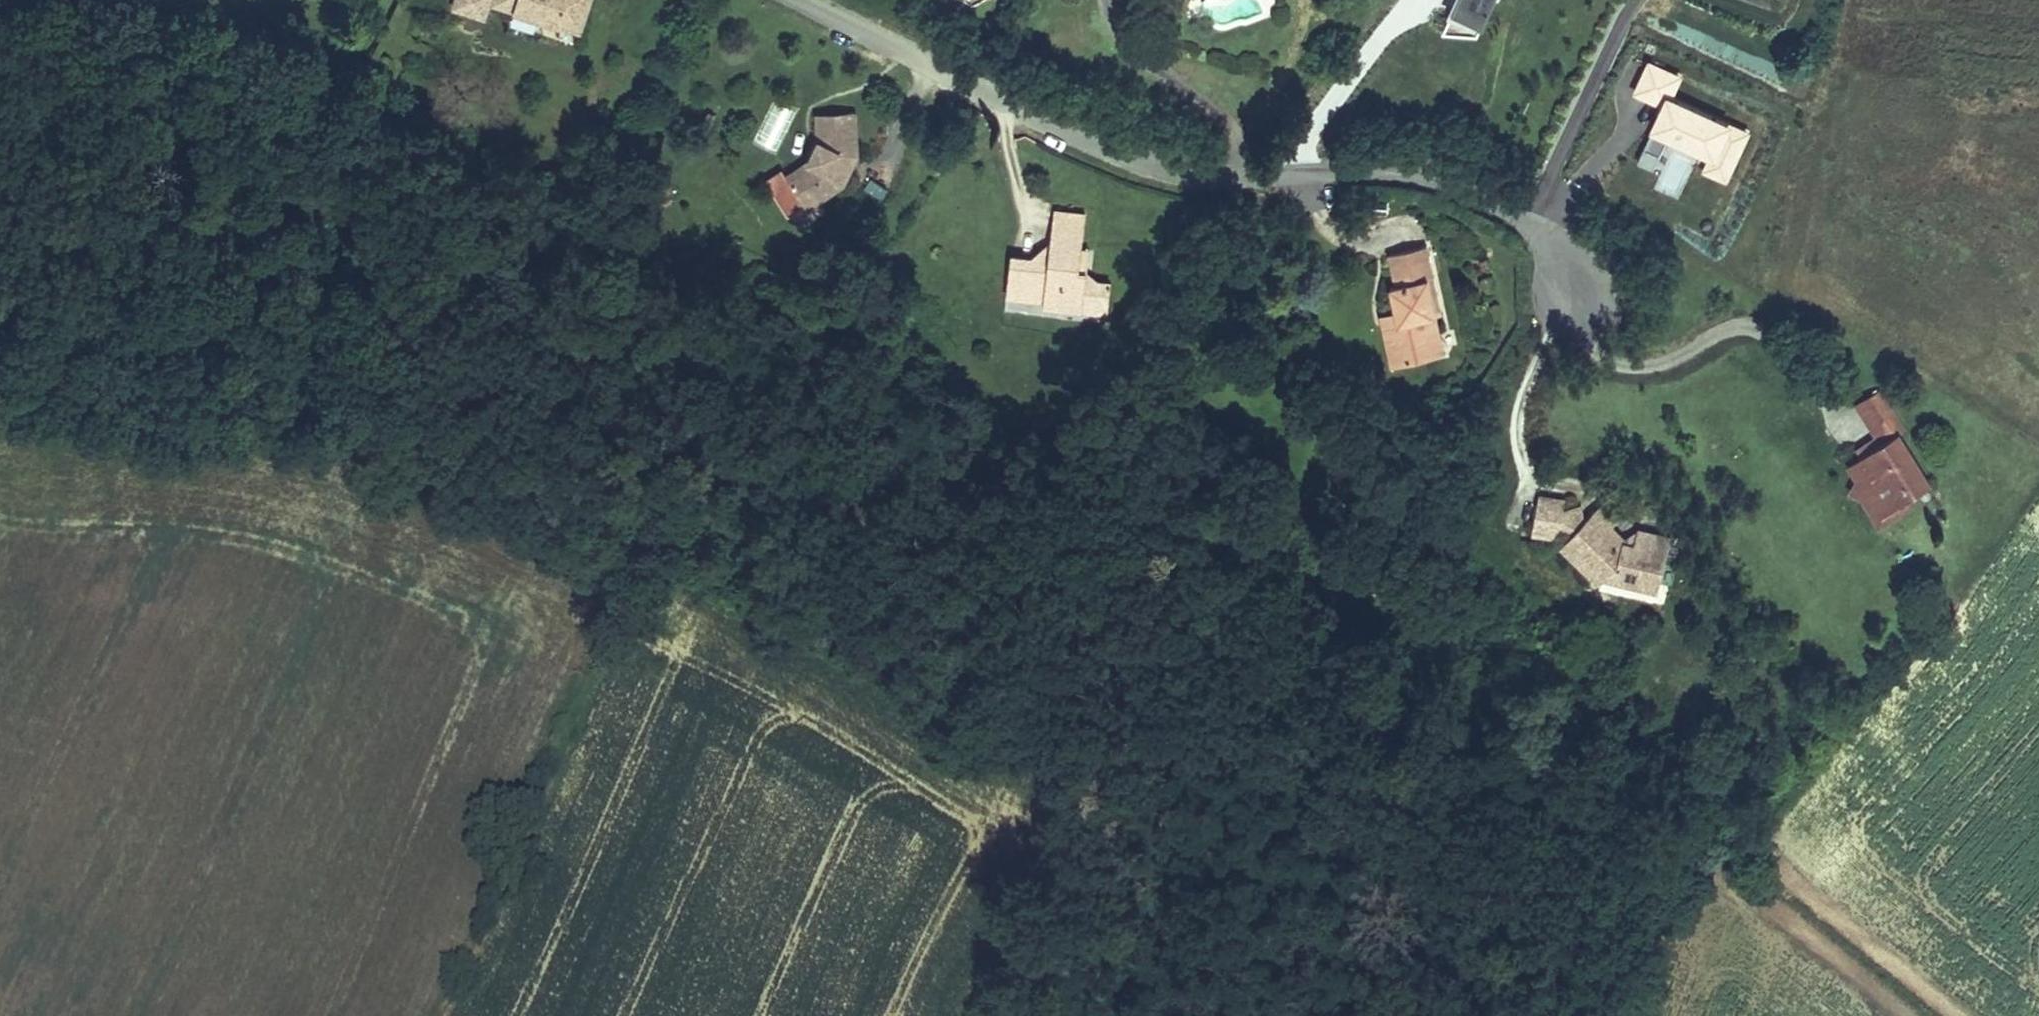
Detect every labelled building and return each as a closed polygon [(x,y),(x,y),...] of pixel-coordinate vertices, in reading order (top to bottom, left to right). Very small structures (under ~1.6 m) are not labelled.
[(584,0),(454,0),(449,14),(480,25),(485,12),(548,35),(554,19),(578,28),(588,2),(584,0)] [(1451,21),(1486,36),(1501,0),(1460,0),(1451,21)] [(554,19),(548,35),(572,44),(578,28),(554,19)] [(1751,131),(1673,93),(1682,74),(1632,51),(1617,87),(1657,103),(1647,127),(1707,154),(1701,172),(1727,183),(1751,131)] [(785,181),(804,212),(841,189),(857,159),(852,119),(816,122),(820,145),(811,163),(785,181)] [(1637,160),(1651,167),(1666,139),(1653,131),(1637,160)] [(1060,212),(1060,230),(1091,232),(1092,213),(1060,212)] [(1047,264),(1020,264),(1018,306),(1053,307),(1058,312),(1067,313),(1081,301),(1098,302),(1100,278),(1089,277),(1090,247),(1091,232),(1060,230),(1059,252),(1047,264)] [(1090,247),(1089,277),(1100,278),(1102,254),(1090,247)] [(1402,321),(1414,374),(1448,366),(1439,327),(1430,288),(1443,286),(1436,256),(1395,265),(1402,295),(1397,296),(1402,321)] [(1451,324),(1443,286),(1430,288),(1439,327),(1451,324)] [(1081,301),(1067,313),(1097,315),(1098,302),(1081,301)] [(1397,377),(1414,374),(1402,321),(1385,324),(1397,377)] [(1851,478),(1860,492),(1876,497),(1873,508),(1897,515),(1922,501),(1936,493),(1905,442),(1910,438),(1887,401),(1862,416),(1881,450),(1861,462),(1865,469),(1851,478)] [(1856,502),(1873,508),(1876,497),(1860,492),(1856,502)] [(1897,515),(1873,508),(1888,532),(1926,509),(1922,501),(1897,515)] [(1566,540),(1569,524),(1571,514),(1545,509),(1538,545),(1564,550),(1566,540)] [(1614,509),(1601,523),(1619,540),(1632,526),(1614,509)] [(1577,547),(1589,535),(1586,521),(1569,524),(1566,540),(1577,547)] [(1577,547),(1573,551),(1613,590),(1669,600),(1678,547),(1645,540),(1632,553),(1619,540),(1601,523),(1589,535),(1577,547)] [(1613,590),(1573,551),(1565,559),(1601,596),(1613,590)] [(1669,600),(1613,590),(1609,609),(1666,619),(1669,600)]
